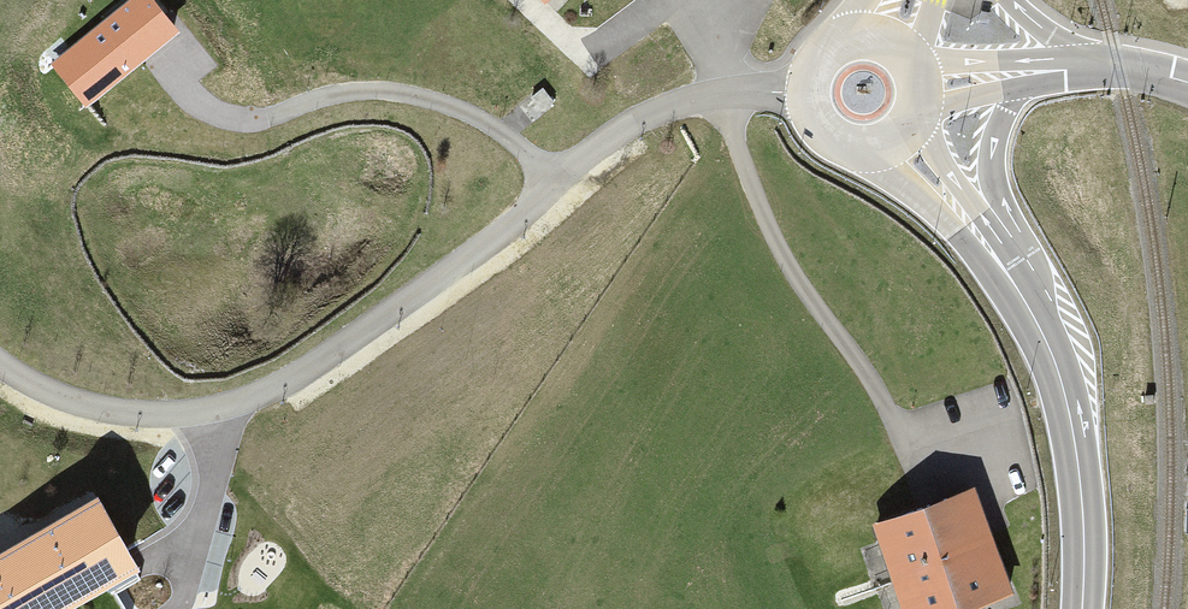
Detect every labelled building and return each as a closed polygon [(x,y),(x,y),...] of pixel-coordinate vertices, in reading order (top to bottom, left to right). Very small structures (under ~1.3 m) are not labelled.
[(152,0),(131,0),(52,65),(86,108),(179,32),(152,0)] [(96,498),(0,555),(0,608),(125,608),(113,589),(140,571),(96,498)] [(875,536),(899,608),(995,608),(1006,605),(973,504),(875,536)]
